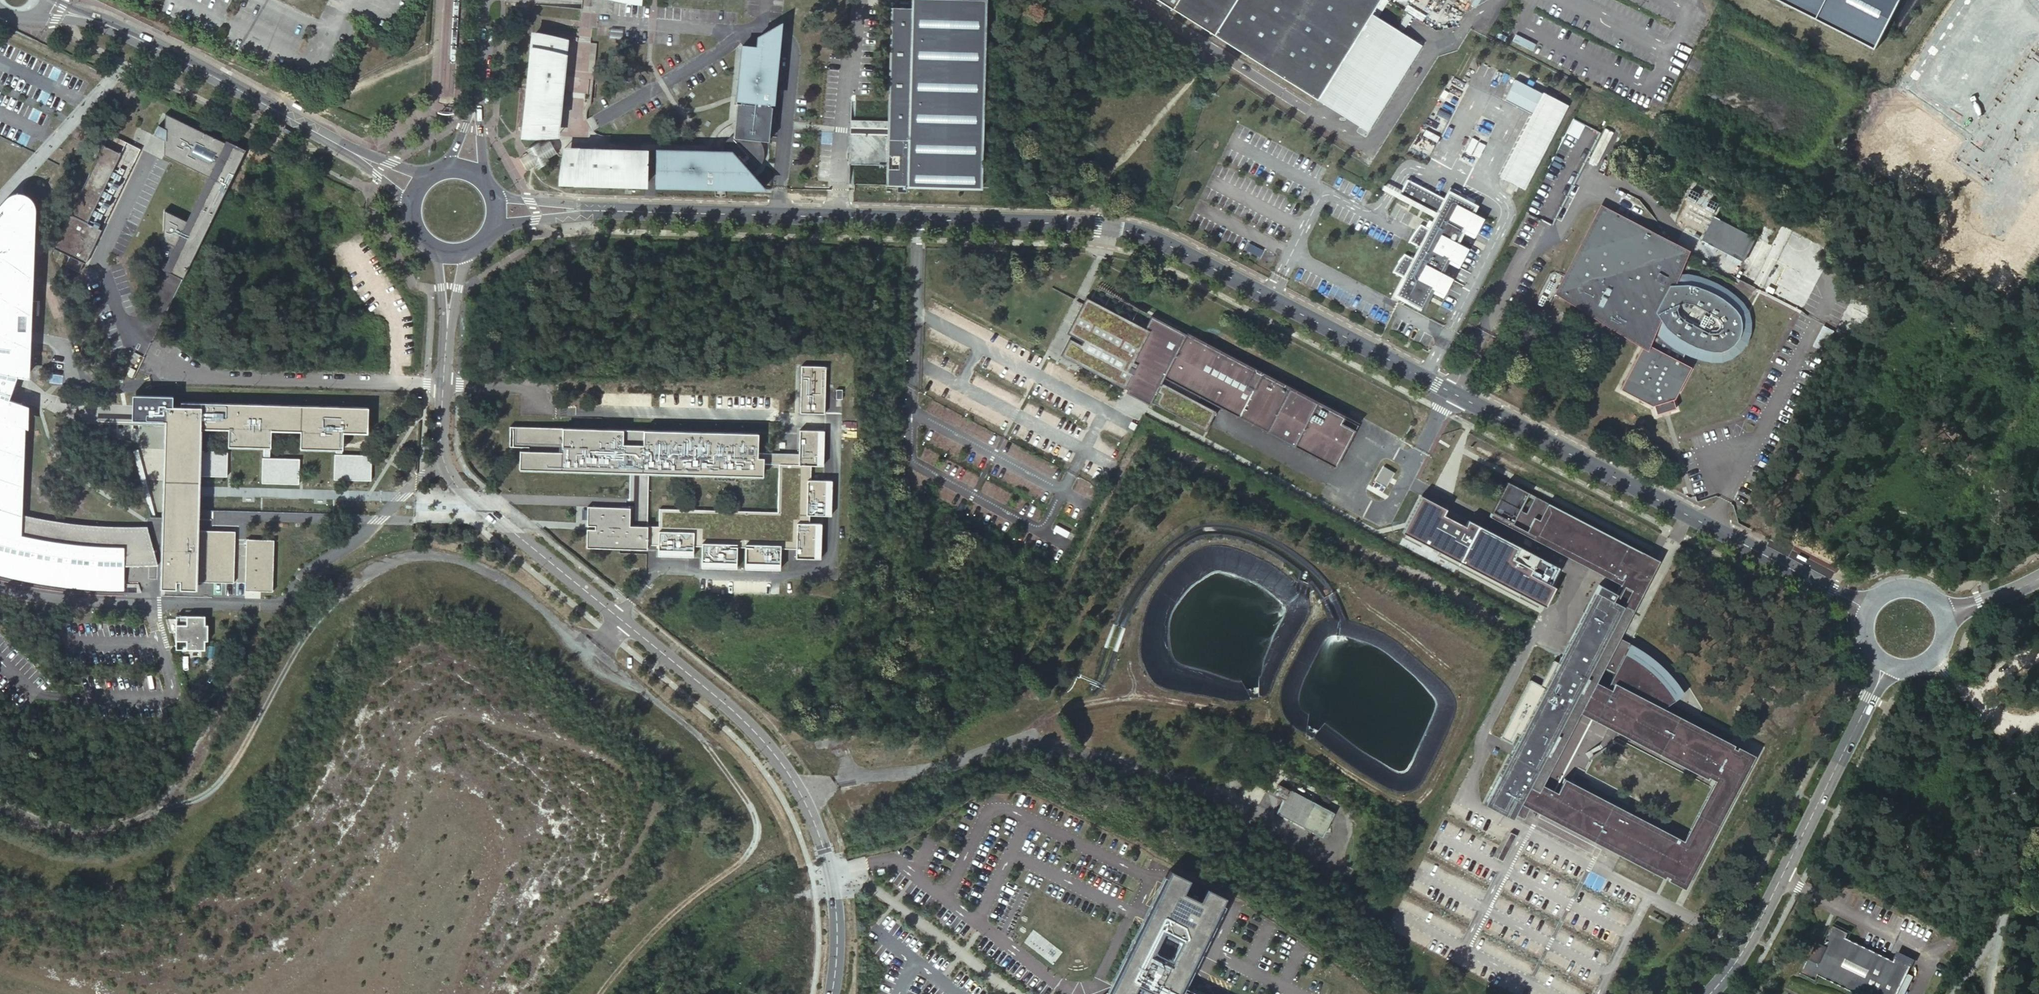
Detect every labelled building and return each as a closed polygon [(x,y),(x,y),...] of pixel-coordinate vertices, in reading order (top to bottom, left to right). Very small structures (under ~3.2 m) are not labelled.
[(984,0),(973,0),(912,0),(911,8),(891,8),(887,132),(886,185),(979,188),(984,0)] [(1316,100),(1370,13),(1378,0),(1157,0),(1316,100)] [(1873,46),(1897,0),(1782,0),(1873,46)] [(1370,13),(1316,100),(1369,133),(1423,46),(1370,13)] [(733,154),(750,173),(753,172),(755,170),(757,169),(759,166),(761,164),(762,160),(763,158),(763,155),(763,151),(761,147),(760,145),(758,142),(758,141),(768,142),(771,115),(769,114),(770,108),(771,101),(772,101),(779,32),(780,25),(772,30),(759,37),(758,48),(743,46),(738,98),(742,98),(741,104),(737,104),(734,138),(732,139),(730,141),(727,144),(726,147),(725,149),(724,153),(733,154)] [(553,119),(558,119),(562,77),(559,76),(560,70),(563,70),(566,40),(531,37),(523,125),(523,128),(524,129),(526,131),(528,131),(530,131),(531,129),(537,130),(537,132),(549,134),(549,131),(552,131),(553,119)] [(1567,106),(1543,94),(1500,177),(1523,189),(1567,106)] [(154,133),(165,139),(164,154),(174,159),(204,173),(210,176),(188,221),(183,219),(163,209),(161,240),(180,250),(169,273),(183,280),(246,149),(227,139),(226,141),(166,113),(166,127),(159,124),(154,133)] [(549,134),(557,134),(558,119),(553,119),(552,131),(549,131),(549,134)] [(1589,161),(1596,165),(1610,131),(1603,128),(1589,161)] [(80,272),(141,147),(128,140),(110,133),(55,248),(70,256),(65,265),(80,272)] [(529,153),(520,158),(524,164),(527,170),(536,165),(538,168),(550,162),(547,158),(561,150),(558,145),(555,138),(540,146),(539,143),(527,150),(529,153)] [(599,184),(644,185),(645,151),(600,149),(600,152),(594,152),(594,149),(578,149),(578,153),(566,153),(566,156),(563,156),(563,168),(565,168),(565,178),(565,180),(567,182),(570,183),(578,183),(581,183),(581,184),(586,184),(588,183),(593,183),(599,183),(599,184)] [(763,189),(750,173),(733,154),(724,153),(714,153),(714,157),(708,156),(708,152),(656,151),(655,186),(763,189)] [(565,168),(563,168),(562,183),(581,184),(581,183),(578,183),(570,183),(567,182),(565,180),(565,178),(565,168)] [(1398,258),(1391,268),(1407,277),(1400,290),(1405,293),(1403,298),(1419,307),(1429,289),(1440,295),(1450,277),(1439,271),(1445,259),(1456,266),(1467,247),(1456,241),(1462,230),(1473,236),(1483,218),(1472,212),(1476,205),(1449,190),(1446,196),(1409,176),(1399,194),(1435,215),(1429,226),(1420,221),(1415,228),(1408,238),(1418,244),(1412,255),(1404,251),(1398,258)] [(18,191),(15,192),(10,193),(7,196),(3,199),(0,202),(0,574),(24,581),(79,588),(126,589),(127,565),(159,565),(147,525),(108,525),(65,523),(23,513),(29,404),(11,398),(14,389),(19,378),(32,379),(36,213),(35,207),(34,203),(33,199),(31,196),(28,194),(25,193),(22,192),(18,191)] [(1686,249),(1600,204),(1553,293),(1637,345),(1640,339),(1647,324),(1678,273),(1686,249)] [(1717,217),(1705,241),(1743,262),(1755,238),(1717,217)] [(158,269),(169,273),(180,250),(161,240),(158,269)] [(1678,273),(1647,324),(1680,355),(1705,361),(1721,361),(1732,358),(1741,351),(1747,342),(1751,330),(1751,320),(1748,308),(1737,297),(1726,287),(1705,276),(1687,272),(1678,273)] [(1207,345),(1148,315),(1141,327),(1086,298),(1082,296),(1062,329),(1066,332),(1055,352),(1121,388),(1203,429),(1217,406),(1332,462),(1350,429),(1335,422),(1339,413),(1207,345)] [(1675,364),(1680,355),(1647,324),(1640,339),(1637,345),(1640,350),(1617,393),(1649,409),(1651,409),(1653,417),(1666,413),(1672,411),(1670,402),(1672,402),(1688,370),(1675,364)] [(798,365),(797,413),(822,413),(823,366),(798,365)] [(137,370),(132,367),(128,375),(133,378),(137,370)] [(133,413),(132,418),(166,419),(164,489),(163,511),(162,564),(161,587),(177,588),(178,580),(181,581),(181,588),(199,589),(199,581),(235,582),(237,531),(201,530),(201,513),(202,490),(202,475),(203,450),(203,427),(231,428),(230,445),(265,446),(265,457),(271,457),(271,446),(274,446),(274,429),(277,429),(304,430),(304,447),(338,448),(337,454),(343,454),(343,448),(344,432),(347,432),(349,432),(368,432),(369,406),(181,401),(181,405),(173,404),(173,394),(133,393),(133,404),(133,413)] [(758,433),(516,427),(516,447),(530,447),(530,451),(521,451),(520,469),(631,472),(651,473),(760,476),(761,462),(779,463),(778,512),(659,508),(659,526),(649,526),(629,525),(630,508),(588,506),(588,524),(596,524),(596,526),(596,528),(588,528),(587,545),(649,547),(650,542),(658,542),(658,553),(693,554),(693,543),(702,544),(701,565),(736,566),(737,545),(745,545),(745,566),(780,567),(780,546),(798,546),(797,555),(822,555),(823,520),(811,520),(811,511),(832,512),(833,477),(811,476),(812,463),(824,464),(825,429),(800,428),(800,434),(800,453),(780,453),(761,452),(757,452),(758,433)] [(229,450),(203,450),(202,475),(228,475),(229,450)] [(335,454),(335,478),(371,480),(372,455),(342,454),(336,454),(335,454)] [(263,456),(263,482),(299,483),(300,458),(271,457),(264,457),(263,456)] [(651,473),(631,472),(630,503),(630,508),(629,525),(649,526),(649,508),(651,473)] [(1605,576),(1643,595),(1660,561),(1505,480),(1487,515),(1605,576)] [(1407,534),(1405,538),(1539,609),(1541,605),(1546,607),(1556,588),(1551,585),(1560,568),(1470,520),(1467,526),(1445,514),(1448,509),(1423,496),(1404,532),(1407,534)] [(248,539),(246,589),(273,590),(274,539),(248,539)] [(1617,643),(1643,595),(1605,576),(1572,639),(1588,647),(1571,680),(1542,696),(1569,710),(1532,781),(1525,777),(1517,794),(1541,806),(1543,803),(1560,812),(1568,816),(1574,820),(1597,834),(1608,840),(1607,843),(1623,851),(1621,855),(1626,858),(1630,851),(1648,858),(1654,861),(1662,865),(1668,854),(1676,857),(1685,840),(1563,776),(1554,772),(1585,712),(1594,717),(1716,780),(1734,744),(1663,708),(1661,709),(1658,706),(1676,693),(1678,693),(1661,673),(1653,665),(1638,654),(1629,649),(1617,643)] [(208,640),(209,624),(206,624),(206,615),(188,615),(188,619),(177,618),(177,645),(188,645),(188,649),(206,649),(206,640),(208,640)] [(1572,639),(1555,671),(1571,680),(1588,647),(1572,639)] [(1542,696),(1571,680),(1555,671),(1542,696)] [(1569,710),(1542,696),(1484,804),(1501,813),(1504,809),(1593,855),(1599,844),(1621,855),(1623,851),(1607,843),(1608,840),(1597,834),(1574,820),(1568,816),(1560,812),(1543,803),(1541,806),(1517,794),(1525,777),(1532,781),(1569,710)] [(1554,772),(1563,776),(1594,717),(1585,712),(1554,772)] [(1716,780),(1685,840),(1676,857),(1666,875),(1669,877),(1668,880),(1686,889),(1755,755),(1734,744),(1716,780)] [(1334,813),(1278,784),(1273,795),(1283,800),(1277,813),(1322,836),(1334,813)] [(1630,851),(1626,858),(1668,880),(1669,877),(1666,875),(1676,857),(1668,854),(1662,865),(1654,861),(1648,858),(1630,851)] [(1185,987),(1218,913),(1228,890),(1210,882),(1203,895),(1187,887),(1193,873),(1174,865),(1163,886),(1110,990),(1108,993),(1201,993),(1185,987)] [(1923,957),(1906,949),(1903,954),(1853,931),(1855,925),(1839,918),(1831,934),(1835,935),(1830,938),(1828,940),(1825,942),(1823,944),(1819,950),(1817,954),(1814,952),(1812,951),(1805,967),(1821,975),(1823,970),(1875,993),(1905,993),(1923,957)] [(1828,940),(1830,938),(1823,934),(1814,952),(1817,954),(1819,950),(1823,944),(1825,942),(1828,940)]
